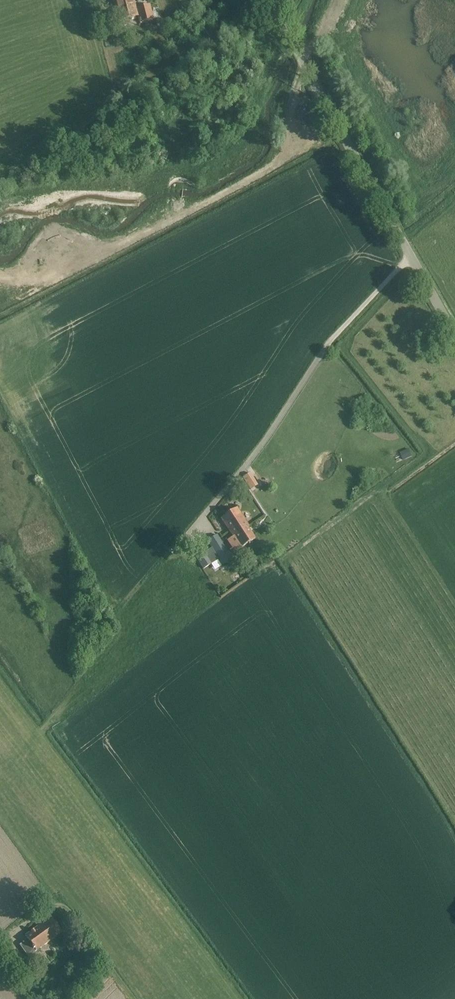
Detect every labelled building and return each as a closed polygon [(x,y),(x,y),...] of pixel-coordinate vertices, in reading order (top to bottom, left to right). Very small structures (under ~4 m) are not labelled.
[(119,20),(139,15),(141,23),(154,20),(150,5),(138,8),(136,0),(114,0),(119,20)] [(409,450),(400,454),(403,462),(412,458),(409,450)] [(251,474),(244,478),(249,487),(251,490),(258,486),(251,474)] [(242,548),(256,539),(249,527),(237,508),(221,518),(233,537),(235,536),(242,548)] [(204,550),(197,554),(205,566),(205,567),(219,559),(223,565),(225,564),(230,560),(233,558),(217,535),(208,541),(210,546),(212,548),(205,552),(204,550)] [(36,950),(37,950),(62,932),(51,918),(26,935),(28,939),(20,945),(31,960),(36,956),(33,952),(36,950)]
